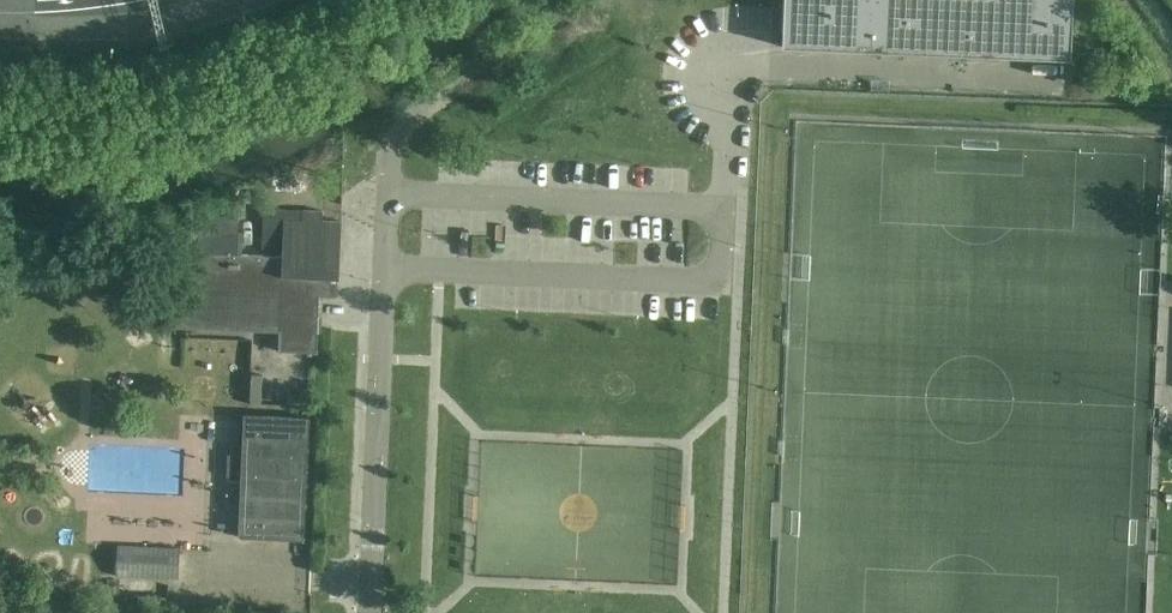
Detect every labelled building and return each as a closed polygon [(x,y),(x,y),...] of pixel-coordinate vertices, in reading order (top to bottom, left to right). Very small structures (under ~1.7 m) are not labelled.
[(782,34),(781,47),(799,48),(799,49),(1051,60),(1051,59),(1069,59),(1070,46),(1071,46),(1073,0),(782,0),(781,34),(782,34)] [(174,42),(160,45),(150,47),(151,51),(175,46),(174,42)] [(317,316),(319,295),(320,277),(337,278),(338,278),(341,221),(323,220),(323,211),(303,210),(263,210),(261,248),(282,249),(282,255),(242,253),(243,231),(237,230),(238,209),(192,208),(191,230),(170,230),(168,287),(165,327),(278,332),(278,350),(316,352),(317,332),(319,332),(320,316),(317,316)] [(237,538),(303,541),(307,455),(309,417),(242,415),(240,456),(226,455),(225,477),(239,478),(237,538)] [(175,580),(177,550),(118,547),(116,577),(175,580)]
